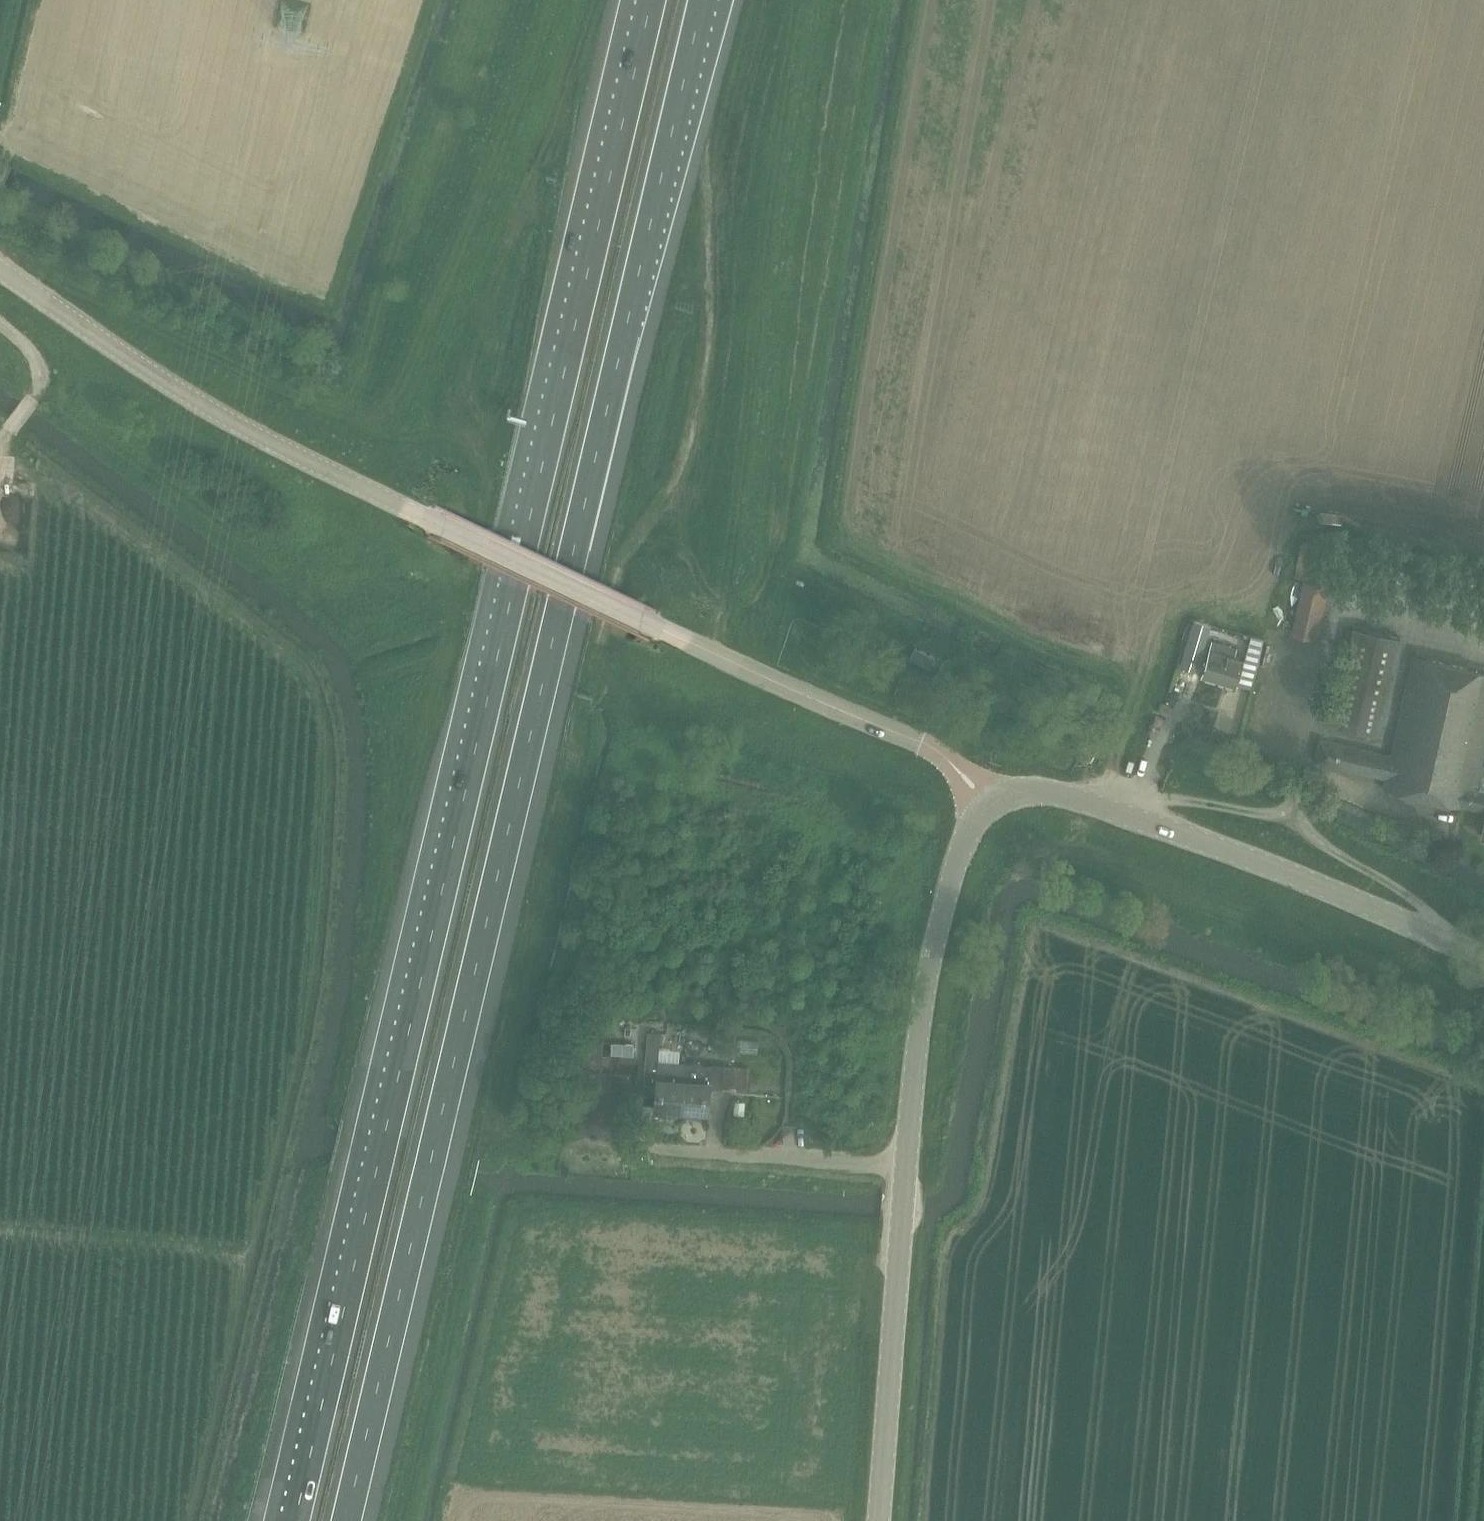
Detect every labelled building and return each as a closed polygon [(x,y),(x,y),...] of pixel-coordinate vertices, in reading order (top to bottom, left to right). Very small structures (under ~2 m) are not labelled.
[(1315,639),(1326,583),(1334,550),(1302,543),(1295,578),(1303,579),(1293,634),(1315,639)] [(1193,621),(1179,667),(1197,672),(1211,626),(1193,621)] [(1354,627),(1333,724),(1379,734),(1401,638),(1354,627)] [(1212,642),(1202,676),(1237,687),(1245,658),(1232,654),(1234,649),(1212,642)] [(915,646),(910,657),(910,658),(929,667),(935,655),(915,646)] [(1318,763),(1388,778),(1385,788),(1460,805),(1460,804),(1483,809),(1483,790),(1478,789),(1483,762),(1483,672),(1413,656),(1391,756),(1323,741),(1318,763)] [(1164,705),(1162,712),(1169,714),(1171,707),(1164,705)] [(596,1020),(595,1034),(610,1035),(611,1021),(596,1020)] [(645,1060),(645,1068),(642,1108),(681,1110),(683,1080),(684,1080),(685,1063),(679,1062),(680,1050),(659,1049),(660,1033),(648,1032),(645,1060)] [(588,1041),(587,1066),(603,1067),(604,1042),(588,1041)] [(612,1043),(611,1055),(633,1056),(634,1044),(612,1043)] [(683,1080),(681,1110),(709,1112),(710,1089),(747,1091),(749,1067),(712,1064),(685,1062),(685,1063),(684,1080),(683,1080)] [(735,1102),(734,1114),(744,1115),(745,1103),(735,1102)]
